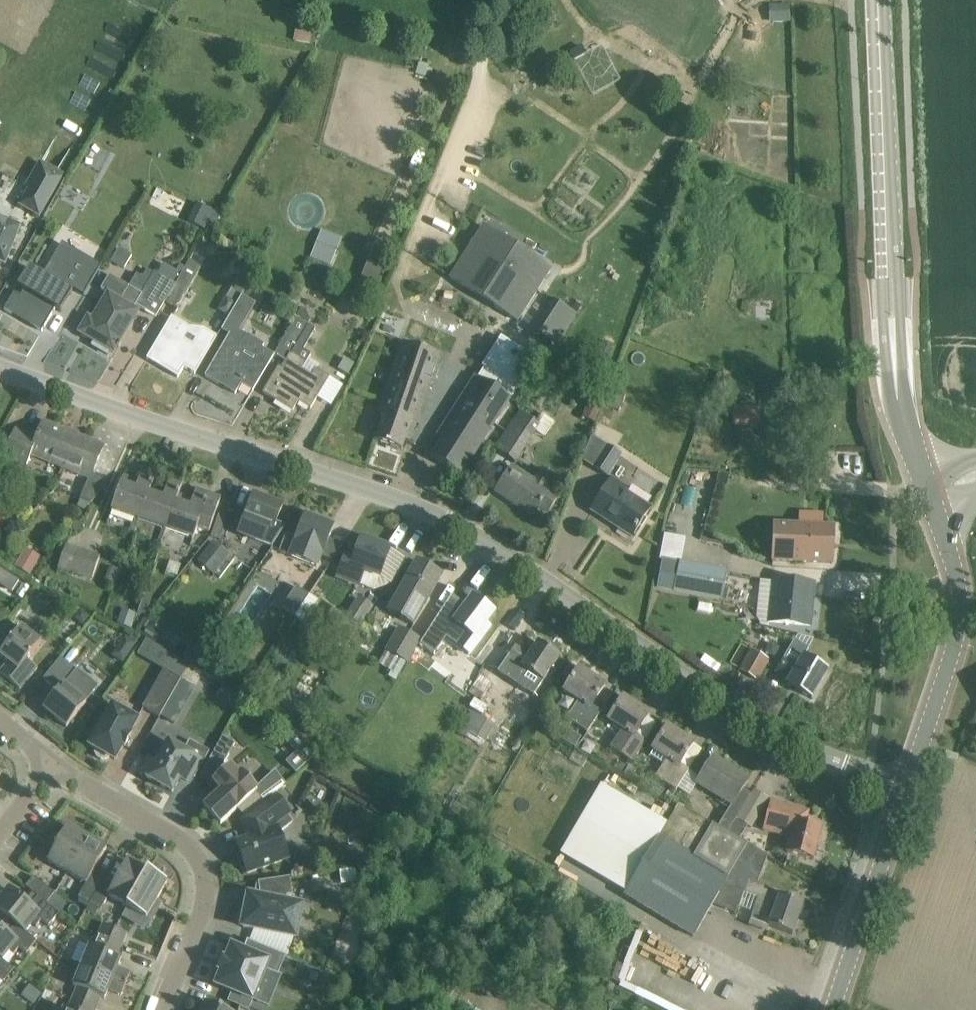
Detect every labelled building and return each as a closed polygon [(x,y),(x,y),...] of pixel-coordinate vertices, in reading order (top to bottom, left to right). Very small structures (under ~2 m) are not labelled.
[(771,6),(771,22),(791,22),(791,6),(771,6)] [(296,28),(294,40),(311,43),(313,31),(296,28)] [(426,76),(428,69),(429,65),(419,62),(418,67),(416,74),(426,76)] [(298,117),(290,111),(283,122),(291,127),(298,117)] [(21,205),(40,216),(63,176),(58,173),(59,171),(42,161),(26,187),(29,189),(21,205)] [(0,221),(0,265),(1,264),(5,265),(20,229),(0,221)] [(484,226),(451,278),(518,321),(551,269),(484,226)] [(337,249),(316,241),(310,258),(331,266),(337,249)] [(370,246),(357,282),(374,288),(387,253),(370,246)] [(14,293),(5,309),(42,331),(56,309),(59,311),(61,312),(63,309),(71,295),(73,292),(71,291),(67,289),(69,286),(84,295),(102,266),(81,253),(79,256),(64,247),(46,276),(43,275),(36,271),(32,268),(30,267),(28,270),(21,281),(20,284),(21,285),(26,288),(20,297),(14,293)] [(189,260),(176,283),(166,301),(179,308),(202,267),(189,260)] [(161,264),(156,272),(172,281),(177,273),(161,264)] [(166,301),(176,283),(172,281),(156,272),(155,271),(142,293),(110,274),(101,288),(109,293),(93,319),(89,316),(79,332),(114,353),(117,347),(119,348),(122,344),(120,343),(139,311),(134,308),(136,305),(156,316),(166,301)] [(238,280),(219,310),(229,316),(243,294),(246,290),(245,289),(247,285),(238,280)] [(230,334),(206,376),(236,394),(241,384),(253,392),(274,355),(263,348),(265,344),(247,334),(240,330),(256,302),(243,294),(229,316),(222,328),(230,334)] [(555,301),(535,332),(556,345),(576,314),(555,301)] [(274,376),(263,393),(276,401),(278,397),(294,407),(292,411),(293,411),(299,401),(311,409),(329,378),(316,370),(312,376),(303,370),(307,362),(311,355),(304,351),(316,330),(308,326),(311,321),(310,319),(307,312),(305,310),(302,308),(276,352),(287,359),(282,368),(279,367),(274,376)] [(189,327),(173,318),(148,358),(162,366),(164,363),(179,372),(177,375),(178,376),(184,366),(196,373),(217,336),(205,329),(189,327)] [(446,433),(431,456),(461,476),(511,398),(539,354),(530,349),(527,353),(501,336),(482,367),(484,368),(479,377),(476,376),(441,430),(446,433)] [(441,356),(405,343),(386,394),(380,413),(385,415),(376,441),(402,450),(405,441),(410,442),(416,423),(441,356)] [(349,377),(356,365),(346,360),(339,371),(349,377)] [(595,381),(587,378),(582,392),(589,394),(595,381)] [(613,392),(607,407),(619,411),(625,397),(613,392)] [(760,407),(743,407),(743,396),(735,396),(735,424),(760,423),(760,407)] [(594,422),(602,403),(590,398),(582,418),(594,422)] [(496,448),(514,460),(539,423),(521,411),(496,448)] [(67,468),(80,437),(44,422),(37,439),(15,430),(4,457),(27,466),(32,454),(67,468)] [(80,437),(67,468),(89,477),(81,499),(92,503),(110,482),(92,475),(104,446),(80,437)] [(620,456),(608,447),(594,467),(607,476),(620,456)] [(534,482),(513,468),(497,491),(533,515),(539,506),(548,512),(557,498),(545,490),(554,476),(543,469),(534,482)] [(139,520),(154,475),(142,471),(139,481),(124,475),(112,511),(139,520)] [(154,475),(139,520),(166,529),(181,484),(169,480),(163,498),(149,493),(155,475),(154,475)] [(627,489),(613,479),(603,494),(592,511),(594,512),(594,511),(593,510),(596,506),(620,522),(617,527),(632,537),(649,511),(624,494),(627,489)] [(182,484),(181,484),(166,529),(194,538),(198,527),(211,531),(221,498),(196,489),(193,499),(179,494),(182,484)] [(276,522),(283,507),(254,495),(239,534),(272,547),(286,526),(276,522)] [(80,500),(78,506),(87,510),(91,505),(80,500)] [(0,513),(0,530),(8,524),(0,513)] [(211,536),(219,539),(226,517),(218,514),(211,536)] [(323,554),(334,527),(305,516),(297,538),(286,533),(279,552),(317,567),(322,553),(323,554)] [(773,560),(833,563),(834,527),(774,525),(773,560)] [(390,549),(362,538),(354,560),(345,556),(337,576),(358,585),(364,570),(380,576),(390,549)] [(198,562),(215,575),(231,554),(214,541),(198,562)] [(81,574),(88,552),(77,549),(69,570),(81,574)] [(29,574),(39,557),(27,550),(17,567),(29,574)] [(100,556),(88,552),(81,574),(93,578),(100,556)] [(442,575),(417,561),(388,612),(413,626),(442,575)] [(663,566),(660,587),(722,599),(728,570),(706,566),(680,561),(678,569),(663,566)] [(4,570),(0,577),(0,583),(12,591),(19,580),(4,570)] [(811,626),(815,584),(773,581),(769,622),(811,626)] [(296,587),(282,608),(295,617),(309,596),(296,587)] [(139,611),(147,614),(154,595),(146,592),(139,611)] [(373,605),(357,595),(347,610),(348,611),(363,621),(373,605)] [(452,595),(421,644),(434,652),(446,635),(471,653),(473,650),(490,627),(485,624),(494,611),(474,596),(467,606),(452,595)] [(74,618),(83,625),(91,616),(82,608),(74,618)] [(118,622),(131,627),(136,613),(123,608),(118,622)] [(333,641),(347,650),(362,627),(347,618),(333,641)] [(153,619),(145,630),(156,637),(164,626),(153,619)] [(9,622),(0,634),(0,650),(2,652),(0,654),(0,655),(9,662),(0,673),(21,689),(38,668),(27,660),(41,643),(22,627),(19,630),(9,622)] [(399,627),(379,663),(401,675),(421,639),(399,627)] [(137,644),(125,636),(111,656),(123,664),(137,644)] [(182,675),(189,661),(144,639),(137,653),(182,675)] [(560,656),(538,642),(529,655),(516,646),(508,657),(504,654),(497,664),(515,676),(521,668),(543,682),(560,656)] [(746,644),(743,649),(733,666),(757,680),(770,659),(746,644)] [(798,666),(785,658),(777,672),(790,680),(788,684),(812,699),(828,671),(804,657),(798,666)] [(45,709),(67,727),(87,702),(86,701),(98,687),(78,670),(75,674),(58,661),(43,679),(59,692),(45,709)] [(605,686),(579,668),(564,691),(579,700),(566,719),(587,733),(600,712),(592,706),(605,686)] [(164,669),(142,707),(160,717),(182,679),(164,669)] [(482,673),(469,694),(498,710),(514,685),(497,674),(492,680),(482,673)] [(225,703),(234,707),(240,696),(231,692),(225,703)] [(650,715),(623,697),(609,720),(622,729),(610,747),(631,761),(645,741),(636,736),(650,715)] [(91,746),(95,748),(95,753),(98,757),(102,760),(106,760),(111,757),(115,760),(124,745),(125,746),(132,735),(130,734),(138,720),(113,706),(91,746)] [(486,742),(496,725),(472,711),(459,734),(482,745),(484,741),(486,742)] [(694,744),(667,726),(653,748),(667,758),(655,777),(676,791),(689,771),(680,765),(694,744)] [(223,737),(209,761),(221,768),(235,744),(223,737)] [(146,758),(138,772),(171,791),(182,770),(193,776),(208,750),(188,739),(182,749),(167,741),(155,763),(146,758)] [(305,751),(314,763),(322,756),(313,744),(305,751)] [(749,779),(714,757),(697,783),(732,806),(718,828),(727,833),(752,792),(744,787),(749,779)] [(631,765),(624,776),(632,780),(638,769),(631,765)] [(285,784),(274,771),(256,788),(241,772),(239,774),(231,766),(228,768),(213,782),(221,790),(204,806),(221,824),(241,806),(247,813),(264,800),(285,784)] [(727,833),(737,839),(745,824),(751,828),(769,799),(754,789),(752,792),(727,833)] [(289,859),(279,832),(293,822),(287,815),(290,813),(277,796),(244,820),(253,846),(240,850),(241,855),(238,856),(243,870),(246,869),(248,873),(289,859)] [(814,859),(819,837),(822,828),(806,824),(809,811),(771,801),(765,823),(763,831),(790,837),(786,852),(814,859)] [(747,880),(758,884),(767,856),(747,844),(737,839),(727,833),(718,828),(679,805),(660,836),(624,896),(694,937),(716,899),(738,907),(743,893),(747,880)] [(49,861),(66,871),(68,872),(88,837),(69,826),(49,861)] [(107,848),(88,837),(68,872),(87,883),(79,897),(90,904),(102,882),(92,876),(107,848)] [(113,888),(102,882),(90,904),(101,910),(109,896),(127,906),(128,906),(147,871),(129,861),(113,888)] [(127,907),(147,919),(168,881),(148,870),(147,871),(128,906),(127,906),(127,907)] [(26,887),(39,896),(47,903),(55,892),(35,877),(26,887)] [(286,903),(288,896),(293,895),(290,877),(259,882),(261,898),(249,895),(243,927),(296,938),(302,906),(286,903)] [(779,891),(758,884),(747,880),(743,893),(758,898),(749,925),(750,926),(750,925),(763,929),(764,925),(793,935),(804,904),(778,895),(779,891)] [(39,896),(31,906),(9,889),(0,900),(0,912),(16,925),(26,935),(33,925),(36,927),(41,920),(49,926),(60,912),(47,903),(39,896)] [(104,924),(99,936),(122,945),(127,933),(104,924)] [(3,961),(10,952),(13,955),(19,949),(26,955),(36,942),(26,935),(16,925),(8,934),(0,928),(0,958),(3,961)] [(91,945),(82,966),(126,984),(131,972),(118,967),(122,958),(118,956),(122,945),(99,936),(94,947),(91,945)] [(222,971),(216,985),(232,992),(253,1000),(264,974),(266,969),(279,974),(286,955),(248,940),(244,948),(243,951),(232,946),(227,960),(223,959),(219,970),(222,971)] [(143,953),(158,959),(162,948),(147,942),(143,953)] [(3,961),(0,958),(0,979),(4,982),(14,969),(3,961)] [(122,995),(126,984),(82,966),(74,986),(78,988),(73,999),(96,1008),(101,997),(105,999),(109,990),(122,995)] [(33,1004),(42,993),(30,984),(21,994),(33,1004)] [(96,1008),(73,999),(69,1009),(65,1008),(64,1009),(96,1009),(96,1008)]
